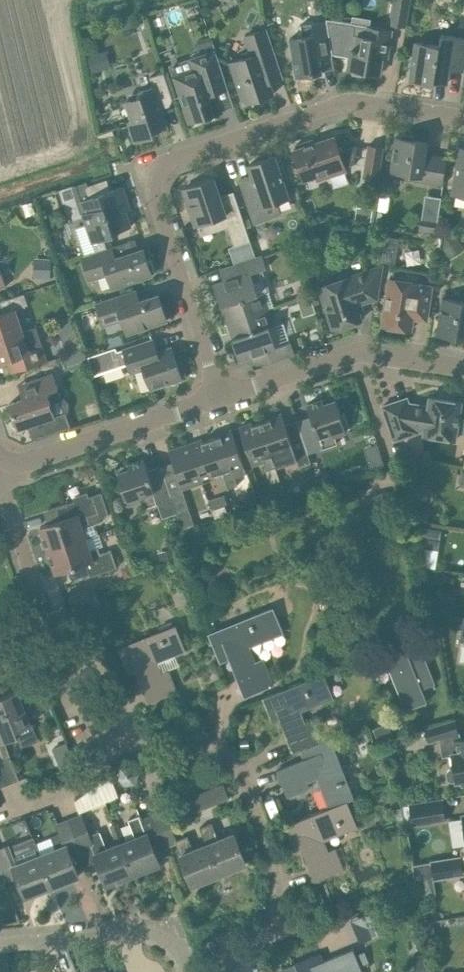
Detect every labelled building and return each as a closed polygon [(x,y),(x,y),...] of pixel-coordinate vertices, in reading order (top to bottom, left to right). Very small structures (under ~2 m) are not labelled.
[(393,8),(390,23),(407,25),(409,11),(410,0),(394,0),(393,8)] [(129,16),(119,19),(122,29),(132,25),(129,16)] [(230,62),(236,80),(242,99),(246,97),(248,102),(274,93),(269,79),(282,74),(268,29),(267,26),(266,27),(262,17),(258,18),(261,28),(245,34),(250,50),(242,52),(244,57),(230,62)] [(326,20),(301,24),(303,36),(290,38),(297,77),(322,72),(319,57),(332,56),(326,20)] [(388,57),(391,37),(392,30),(367,26),(365,36),(357,35),(355,47),(353,47),(352,50),(350,50),(347,68),(380,73),(383,56),(388,57)] [(438,81),(447,82),(450,69),(463,71),(463,37),(441,34),(439,45),(416,41),(410,80),(433,84),(434,80),(438,81)] [(93,72),(111,66),(105,49),(87,56),(93,72)] [(200,117),(203,121),(212,118),(212,114),(221,111),(215,91),(228,87),(216,49),(192,57),(196,70),(176,77),(191,121),(200,117)] [(150,77),(152,84),(153,86),(138,91),(140,95),(126,100),(132,119),(128,121),(135,141),(154,135),(153,131),(167,126),(160,103),(173,99),(164,73),(150,77)] [(415,140),(415,136),(401,134),(401,137),(396,137),(391,170),(407,173),(406,178),(443,184),(447,157),(425,153),(427,141),(415,140)] [(294,149),(300,168),(304,180),(316,176),(317,180),(346,170),(345,166),(355,163),(354,162),(357,145),(340,151),(335,136),(294,149)] [(379,179),(381,167),(384,147),(368,145),(363,176),(379,179)] [(460,147),(453,193),(463,194),(463,147),(460,147)] [(242,183),(248,202),(255,222),(280,213),(276,202),(289,197),(275,156),(249,164),(254,179),(242,183)] [(214,178),(184,188),(196,224),(226,214),(214,178)] [(88,180),(74,185),(78,198),(82,199),(86,212),(83,213),(93,242),(96,251),(108,247),(105,238),(114,235),(113,232),(131,226),(126,210),(130,208),(123,186),(111,190),(89,197),(85,186),(89,185),(88,180)] [(242,214),(225,220),(234,246),(251,241),(242,214)] [(436,233),(438,219),(421,216),(419,230),(436,233)] [(93,252),(82,256),(89,279),(107,273),(112,287),(133,280),(152,274),(151,269),(154,268),(151,258),(147,260),(144,248),(116,257),(112,246),(108,247),(96,251),(93,252)] [(382,263),(393,265),(396,249),(384,248),(382,263)] [(228,321),(268,308),(262,291),(258,292),(251,272),(266,267),(262,255),(253,258),(237,263),(241,275),(214,283),(221,305),(222,305),(228,321)] [(50,278),(52,259),(34,258),(33,278),(50,278)] [(381,266),(319,287),(333,328),(353,322),(361,319),(358,311),(362,309),(360,303),(377,297),(381,266)] [(383,325),(403,328),(411,329),(413,318),(426,320),(432,286),(418,284),(418,282),(390,277),(383,325)] [(127,332),(148,326),(167,319),(159,294),(140,300),(136,289),(107,298),(96,302),(103,325),(122,318),(127,332)] [(23,330),(16,309),(28,304),(24,293),(19,294),(0,301),(0,302),(3,312),(0,313),(0,338),(23,330)] [(443,298),(438,333),(463,338),(463,301),(443,298)] [(266,350),(270,362),(295,354),(291,341),(276,346),(269,326),(274,325),(268,308),(228,321),(233,337),(232,337),(239,359),(266,350)] [(73,314),(56,320),(60,334),(77,328),(73,314)] [(48,360),(37,326),(23,331),(23,330),(0,338),(0,363),(15,358),(19,370),(48,360)] [(178,362),(174,352),(172,346),(158,351),(153,338),(122,348),(127,362),(131,374),(143,370),(150,389),(186,377),(181,361),(178,362)] [(115,346),(88,355),(88,357),(94,373),(106,369),(127,362),(122,348),(117,350),(115,346)] [(64,365),(64,368),(88,360),(84,348),(67,354),(61,356),(64,365)] [(9,403),(17,425),(18,428),(28,425),(33,439),(71,427),(66,412),(55,416),(51,402),(61,398),(53,373),(19,385),(23,398),(9,403)] [(413,433),(419,431),(418,430),(424,431),(424,434),(456,439),(457,433),(463,434),(463,424),(458,423),(462,402),(429,397),(428,405),(409,402),(407,397),(383,405),(394,440),(413,433)] [(308,453),(323,448),(323,447),(337,443),(335,435),(344,432),(347,431),(346,428),(347,427),(347,421),(344,417),(342,417),(336,399),(334,400),(325,403),(323,399),(307,404),(311,415),(297,420),(308,453)] [(270,418),(261,421),(276,467),(280,466),(281,468),(295,463),(294,461),(297,460),(299,466),(311,462),(308,453),(297,420),(285,424),(282,413),(269,417),(270,418)] [(270,484),(281,480),(276,467),(261,421),(253,424),(252,423),(240,427),(246,446),(252,465),(264,461),(266,469),(266,470),(270,484)] [(212,438),(223,471),(228,488),(238,485),(235,477),(247,473),(245,467),(238,448),(232,429),(219,433),(220,435),(212,438)] [(190,443),(203,481),(215,477),(214,474),(223,471),(212,438),(203,441),(202,439),(190,443)] [(183,488),(203,481),(190,443),(169,450),(183,488)] [(407,446),(396,450),(400,460),(410,457),(407,446)] [(158,503),(172,499),(161,466),(148,470),(144,459),(128,464),(129,468),(118,472),(129,504),(141,500),(143,507),(157,503),(158,503)] [(329,482),(324,470),(315,473),(320,485),(329,482)] [(373,496),(372,496),(380,521),(397,513),(389,491),(386,492),(384,487),(372,492),(373,496)] [(255,490),(244,494),(248,504),(259,501),(255,490)] [(72,516),(40,526),(43,535),(41,536),(44,547),(47,546),(48,550),(86,537),(81,523),(93,520),(91,514),(100,511),(107,515),(109,512),(102,492),(89,496),(88,491),(73,496),(74,501),(67,503),(72,516)] [(185,494),(172,499),(177,513),(189,509),(185,494)] [(226,505),(213,509),(215,519),(228,515),(226,505)] [(439,549),(442,529),(420,526),(424,547),(439,549)] [(49,554),(47,554),(50,565),(53,564),(56,573),(87,563),(91,575),(117,567),(111,549),(100,553),(98,547),(90,549),(86,538),(98,533),(86,537),(48,550),(49,554)] [(179,559),(175,546),(158,552),(162,564),(179,559)] [(227,625),(209,633),(220,661),(230,658),(240,683),(245,696),(263,689),(273,685),(262,659),(255,662),(248,646),(283,632),(273,607),(253,615),(227,625)] [(176,625),(137,640),(118,647),(128,672),(136,669),(149,702),(176,691),(168,670),(161,673),(157,661),(186,650),(176,625)] [(420,644),(385,658),(406,710),(427,702),(422,689),(435,683),(420,644)] [(294,752),(301,749),(321,741),(313,719),(306,722),(301,711),(334,698),(324,673),(263,697),(273,722),(281,719),(294,752)] [(11,758),(5,741),(18,736),(16,730),(31,724),(18,690),(0,697),(0,762),(11,758)] [(455,719),(424,728),(428,742),(453,734),(454,739),(457,753),(451,754),(453,768),(449,768),(446,771),(448,780),(451,782),(461,780),(462,784),(463,784),(463,737),(461,738),(455,719)] [(331,737),(321,741),(301,749),(305,759),(277,770),(287,796),(310,787),(308,781),(318,777),(330,808),(348,801),(355,798),(331,737)] [(250,748),(249,739),(240,740),(241,748),(250,748)] [(122,768),(118,778),(125,786),(135,784),(138,774),(132,766),(122,768)] [(98,784),(106,802),(119,797),(111,775),(98,784)] [(106,802),(98,784),(75,801),(80,813),(106,802)] [(229,797),(228,795),(224,784),(193,796),(198,810),(229,797)] [(442,799),(410,804),(413,824),(445,819),(442,799)] [(315,880),(334,873),(343,869),(335,848),(327,851),(322,839),(358,826),(348,801),(330,808),(285,826),(295,851),(302,848),(315,880)] [(176,841),(177,840),(176,840),(165,811),(153,816),(165,845),(176,841)] [(155,849),(165,845),(153,816),(143,820),(141,814),(129,819),(136,836),(126,840),(118,822),(114,824),(122,842),(134,873),(160,863),(155,849)] [(106,884),(134,873),(122,842),(114,824),(110,825),(117,844),(107,848),(100,830),(90,834),(82,815),(69,820),(87,864),(97,860),(106,884)] [(463,816),(463,818),(449,820),(452,839),(463,837),(463,816)] [(79,875),(76,868),(87,864),(69,820),(57,825),(60,833),(51,837),(56,849),(40,855),(52,886),(79,875)] [(207,843),(219,874),(246,863),(234,833),(218,839),(212,822),(200,827),(206,844),(207,843)] [(187,835),(176,840),(177,840),(176,841),(193,885),(219,874),(207,843),(206,844),(193,849),(187,835)] [(52,886),(40,855),(24,861),(20,849),(11,852),(8,845),(0,848),(0,862),(7,880),(18,876),(26,896),(52,886)] [(415,881),(434,878),(462,874),(459,857),(432,861),(413,864),(415,881)] [(326,906),(321,890),(311,894),(316,909),(326,906)] [(412,909),(420,907),(417,890),(409,891),(412,909)] [(377,910),(353,918),(361,941),(385,932),(377,910)] [(361,967),(370,963),(365,951),(356,954),(354,948),(323,960),(320,953),(295,963),(299,971),(363,971),(361,967)] [(427,953),(412,955),(415,971),(431,971),(427,953)]
